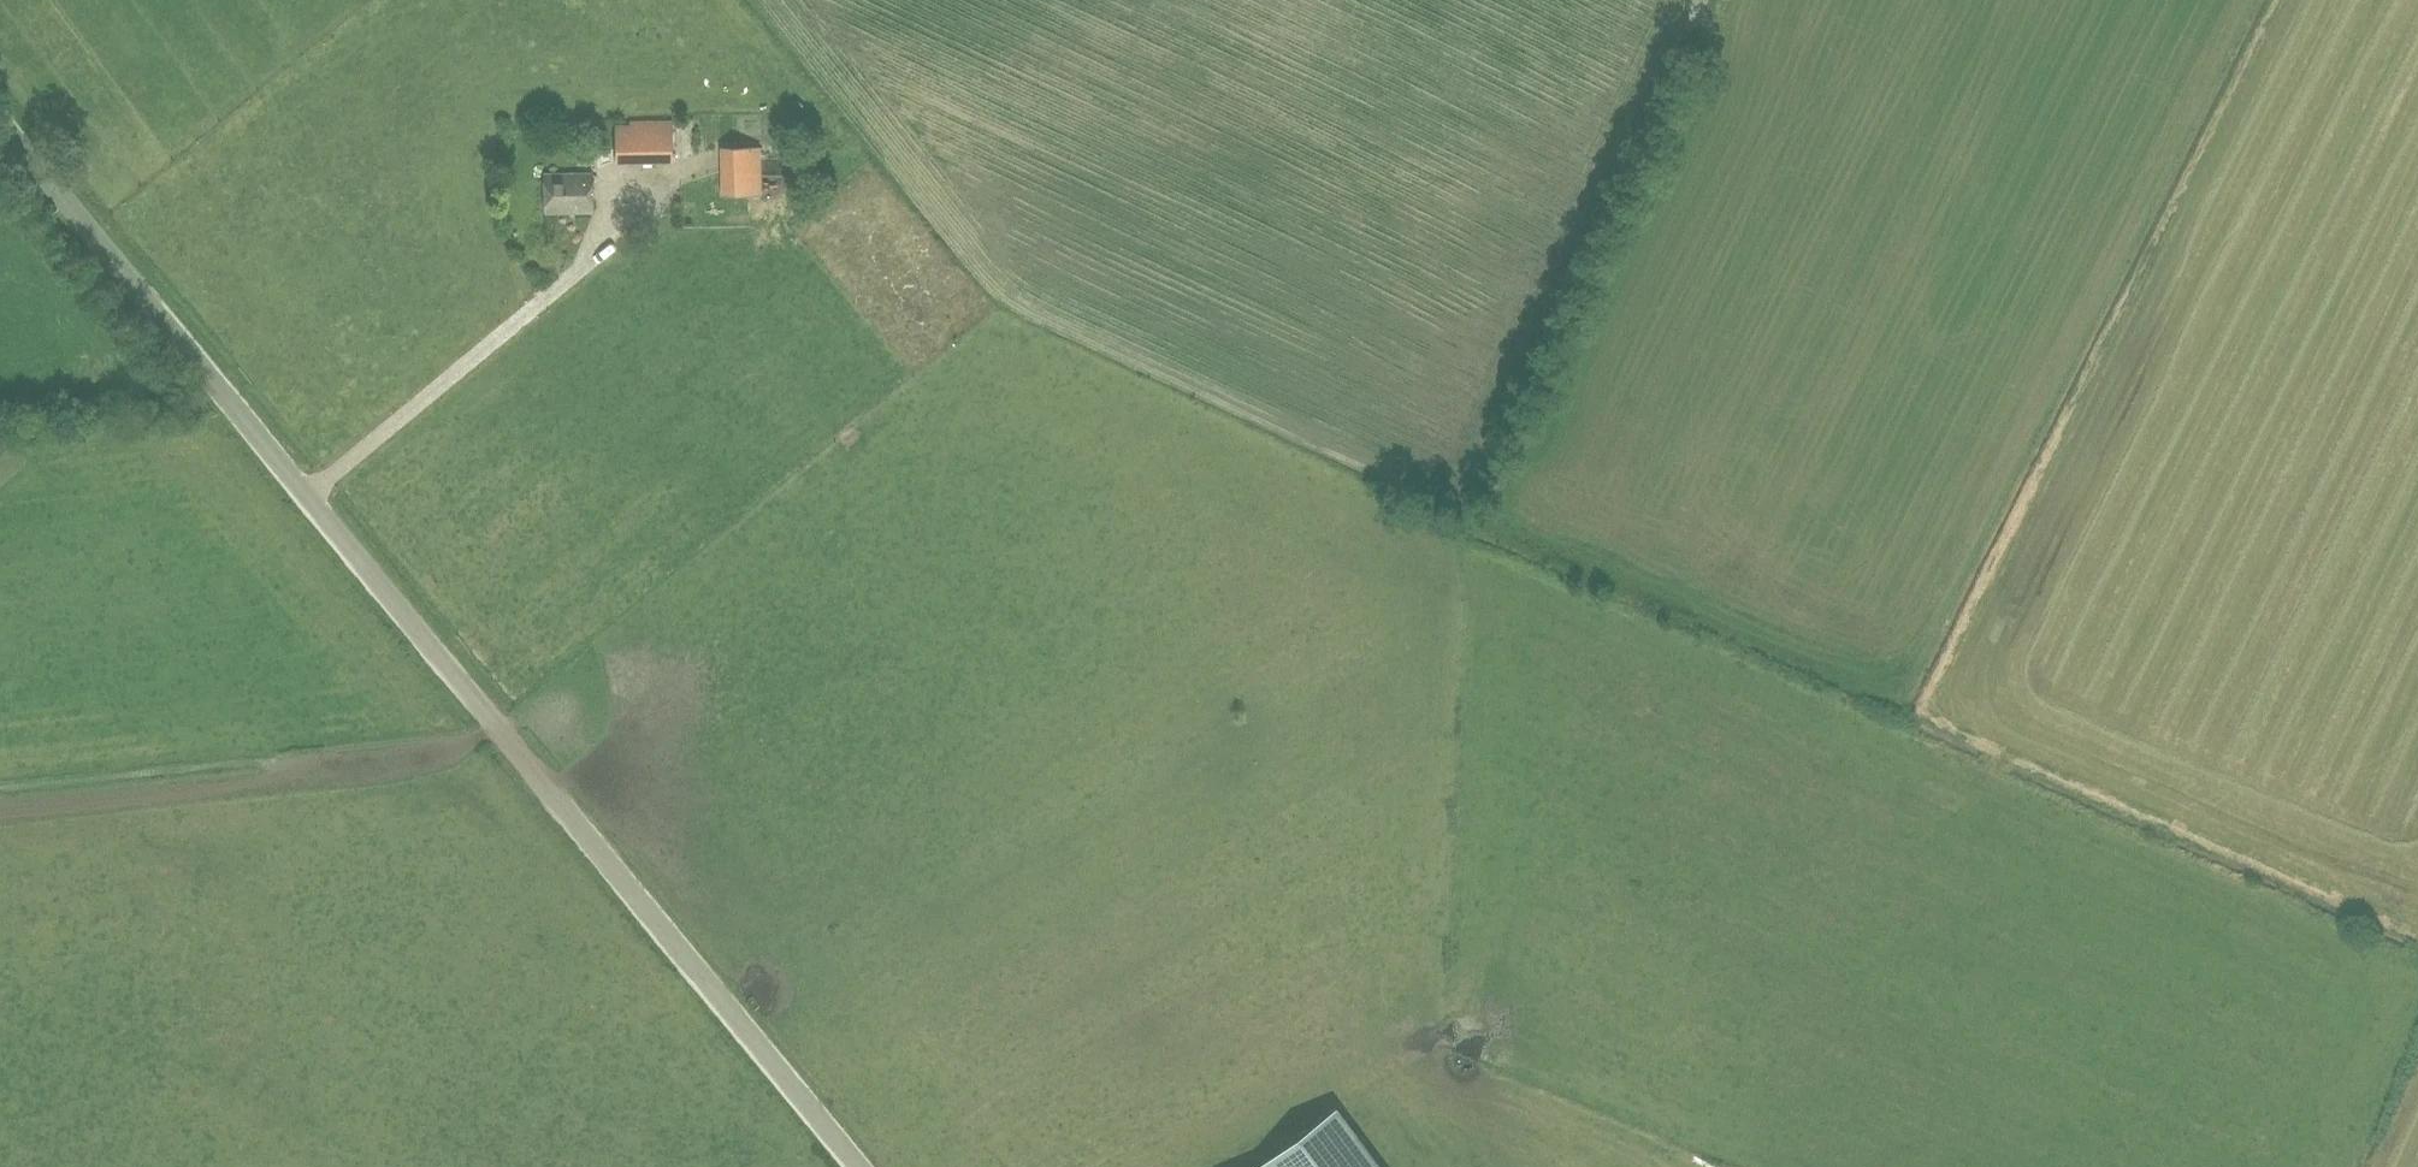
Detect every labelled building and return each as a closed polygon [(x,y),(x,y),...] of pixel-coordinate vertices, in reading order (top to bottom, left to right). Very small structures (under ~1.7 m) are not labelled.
[(615,164),(672,163),(672,119),(628,120),(628,123),(614,124),(615,164)] [(720,196),(760,195),(760,147),(719,146),(720,196)] [(686,156),(691,170),(708,163),(703,149),(686,156)] [(594,216),(593,177),(543,174),(544,213),(594,216)] [(1257,1166),(1380,1166),(1336,1108),(1257,1166)]
